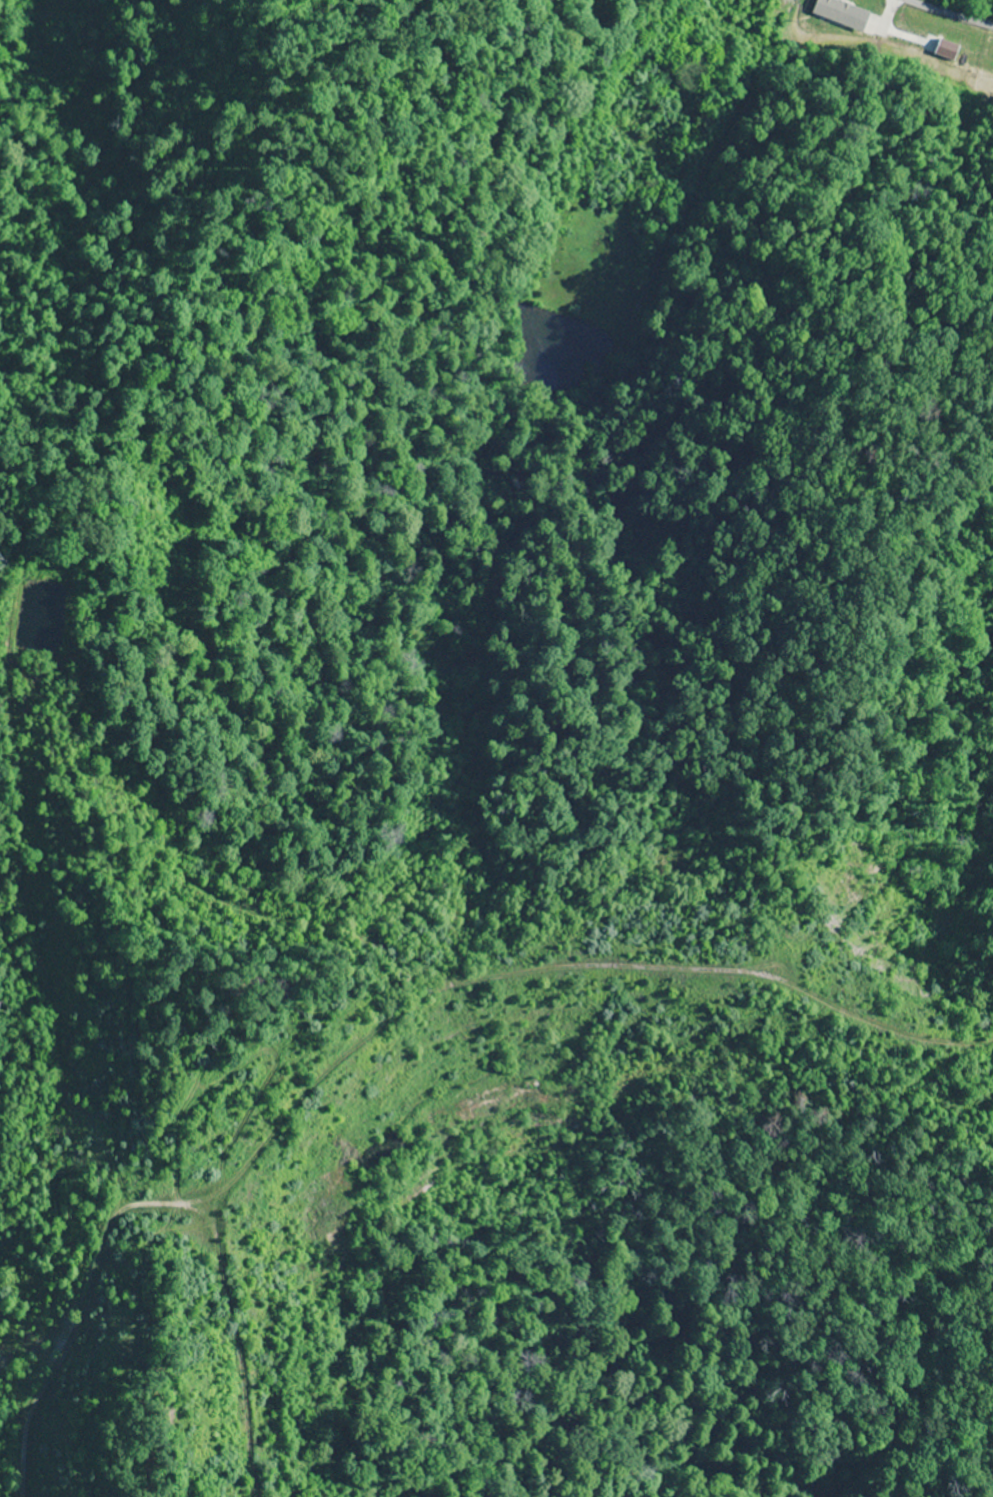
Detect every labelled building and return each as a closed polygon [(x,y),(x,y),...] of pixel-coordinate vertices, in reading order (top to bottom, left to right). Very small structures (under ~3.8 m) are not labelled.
[(839,20),(841,11),(816,4),(814,13),(839,20)]
